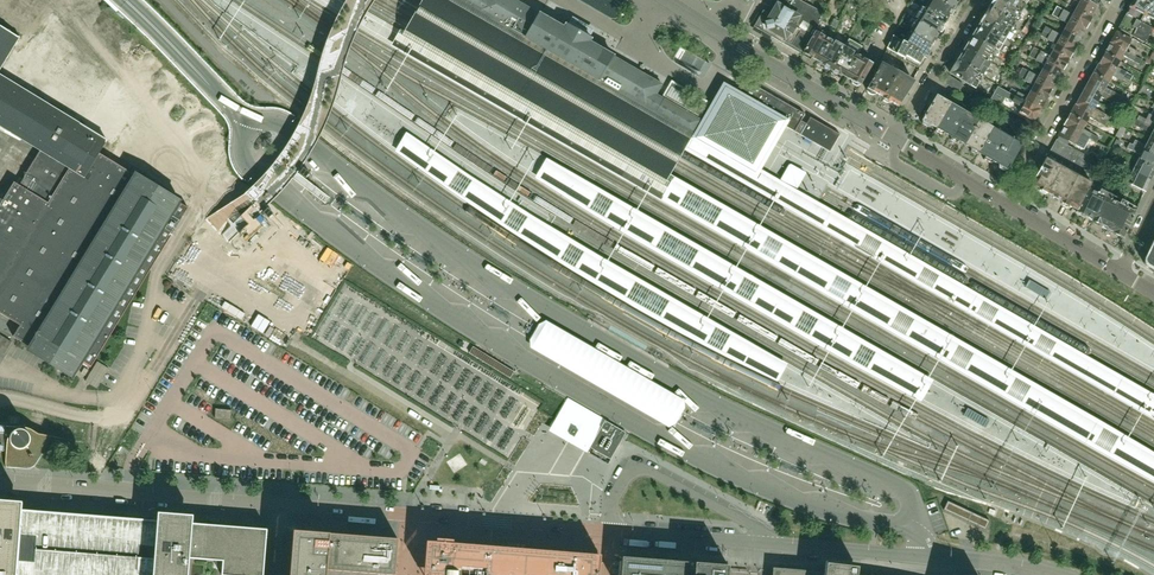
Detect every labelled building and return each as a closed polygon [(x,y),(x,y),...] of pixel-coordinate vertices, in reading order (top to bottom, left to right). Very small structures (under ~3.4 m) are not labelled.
[(761,168),(785,126),(790,119),(737,89),(724,81),(702,119),(657,94),(663,83),(613,57),(613,56),(589,42),(591,39),(578,32),(566,25),(564,28),(540,14),(539,14),(514,0),(422,0),(403,32),(401,30),(399,29),(390,46),(505,110),(661,199),(674,176),(670,174),(683,150),(690,139),(713,152),(748,173),(756,177),(761,168)] [(824,15),(823,14),(798,0),(776,0),(769,14),(762,10),(753,27),(801,54),(815,31),(816,28),(824,15)] [(869,3),(882,9),(886,1),(887,1),(887,0),(870,0),(869,3)] [(953,9),(953,8),(939,0),(933,0),(927,10),(946,20),(949,16),(951,16),(954,11),(953,9)] [(958,0),(939,0),(953,8),(958,0)] [(1011,0),(994,0),(992,3),(994,4),(992,7),(991,9),(1014,23),(1016,21),(1024,8),(1011,0)] [(1084,0),(1073,0),(1078,3),(1075,9),(1091,17),(1096,7),(1084,0)] [(1153,25),(1153,0),(1133,0),(1118,28),(1117,31),(1131,38),(1132,36),(1145,43),(1147,37),(1152,28),(1153,25)] [(1091,17),(1075,9),(1072,15),(1062,10),(1056,6),(1054,11),(1060,14),(1085,28),(1091,18),(1091,17)] [(1014,23),(991,9),(990,11),(988,10),(981,21),(1006,37),(1014,23)] [(943,25),(946,20),(927,10),(920,21),(939,32),(941,32),(944,27),(943,25)] [(1085,28),(1060,14),(1054,11),(1051,16),(1057,19),(1067,24),(1063,30),(1079,38),(1085,28)] [(1020,33),(1026,36),(1034,20),(1028,18),(1020,33)] [(931,44),(939,32),(920,21),(913,33),(931,44)] [(1006,37),(981,21),(980,23),(981,23),(974,35),(999,50),(1006,37)] [(21,39),(0,26),(0,72),(21,39)] [(1079,38),(1063,30),(1060,35),(1051,30),(1045,27),(1042,31),(1074,48),(1079,38)] [(817,60),(829,39),(824,36),(826,33),(816,28),(815,31),(801,54),(809,59),(809,60),(810,60),(812,58),(817,60)] [(1074,48),(1042,31),(1040,36),(1046,39),(1046,40),(1055,45),(1052,50),(1068,59),(1074,49),(1074,48)] [(1130,40),(1131,38),(1117,31),(1116,32),(1110,43),(1134,57),(1137,51),(1128,46),(1131,40),(1130,40)] [(928,50),(931,44),(913,33),(907,43),(905,46),(924,57),(924,56),(927,56),(930,52),(928,50)] [(864,45),(867,38),(862,35),(859,42),(864,45)] [(999,50),(974,35),(966,48),(991,63),(999,50)] [(888,49),(886,53),(902,62),(904,59),(907,61),(905,64),(917,71),(919,68),(920,69),(926,58),(924,57),(905,46),(907,43),(894,36),(886,48),(888,49)] [(872,40),(867,38),(864,45),(868,47),(872,40)] [(830,70),(845,45),(837,40),(835,42),(829,39),(817,60),(822,64),(821,65),(824,66),(825,69),(829,69),(830,70)] [(1134,57),(1110,43),(1104,53),(1119,61),(1122,56),(1132,61),(1134,57)] [(845,77),(858,56),(853,53),(855,50),(845,45),(830,70),(833,71),(834,74),(837,74),(840,75),(841,74),(845,77)] [(991,63),(966,48),(958,61),(983,76),(991,63)] [(1068,59),(1052,50),(1049,56),(1039,51),(1036,49),(1033,48),(1031,52),(1037,56),(1062,69),(1062,70),(1068,59)] [(1146,63),(1150,65),(1151,65),(1153,59),(1153,51),(1149,60),(1147,59),(1145,62),(1146,63)] [(1062,69),(1037,56),(1031,52),(1028,57),(1034,60),(1044,65),(1041,71),(1056,80),(1062,69)] [(1116,67),(1119,61),(1104,53),(1098,64),(1123,77),(1126,72),(1116,67)] [(859,86),(872,64),(858,56),(845,77),(851,80),(852,84),(857,87),(859,86)] [(983,76),(958,61),(958,60),(950,74),(975,89),(983,76)] [(881,98),(896,71),(880,61),(866,88),(867,89),(866,90),(867,92),(869,94),(873,95),(875,95),(875,94),(881,98)] [(1123,77),(1098,64),(1093,73),(1108,82),(1111,76),(1121,81),(1123,77)] [(1056,80),(1041,71),(1038,76),(1028,71),(1022,68),(1020,73),(1026,76),(1051,90),(1056,80)] [(897,107),(912,81),(896,71),(881,98),(882,101),(887,103),(889,102),(897,107)] [(1130,81),(1132,76),(1126,72),(1123,77),(1130,81)] [(1051,90),(1026,76),(1020,73),(1017,77),(1023,80),(1033,86),(1029,92),(1045,100),(1046,101),(1051,90)] [(1105,88),(1108,82),(1093,73),(1087,84),(1112,97),(1119,101),(1121,97),(1114,93),(1105,88)] [(73,369),(79,359),(89,365),(186,207),(130,173),(137,162),(102,140),(103,138),(0,75),(0,127),(41,152),(25,178),(20,187),(15,183),(4,201),(0,199),(0,312),(21,325),(14,337),(73,369)] [(1128,85),(1130,81),(1123,77),(1121,81),(1128,85)] [(743,79),(737,89),(733,96),(785,126),(794,131),(801,121),(804,114),(743,79)] [(700,117),(708,102),(671,80),(662,96),(700,117)] [(1112,97),(1087,84),(1081,94),(1082,94),(1097,102),(1100,97),(1109,102),(1116,106),(1119,101),(1112,97)] [(974,92),(967,87),(964,92),(972,96),(974,92)] [(1008,93),(1001,89),(997,87),(990,100),(994,102),(999,105),(1001,106),(1005,98),(1008,93)] [(1045,100),(1029,92),(1027,97),(1017,92),(1011,89),(1009,93),(1014,96),(1020,100),(1040,110),(1045,100)] [(1040,110),(1020,100),(1009,93),(1008,93),(1005,98),(1018,105),(1021,107),(1018,113),(1033,122),(1040,110)] [(1094,108),(1097,102),(1082,94),(1081,94),(1076,105),(1101,118),(1107,122),(1110,117),(1103,114),(1094,108)] [(936,129),(950,104),(936,95),(921,121),(922,121),(922,124),(927,127),(930,126),(936,129)] [(950,137),(964,112),(950,104),(936,129),(934,131),(943,136),(944,134),(950,137)] [(1101,118),(1076,105),(1070,115),(1086,123),(1089,118),(1098,123),(1104,126),(1107,122),(1101,118)] [(964,146),(978,120),(964,112),(950,137),(950,140),(955,143),(957,142),(964,146)] [(1082,129),(1086,123),(1070,115),(1064,125),(1064,126),(1089,139),(1094,142),(1096,143),(1099,138),(1092,134),(1082,129)] [(1137,115),(1134,120),(1153,130),(1153,124),(1137,115)] [(806,124),(801,121),(794,131),(827,150),(830,152),(839,135),(810,118),(806,124)] [(978,154),(992,128),(978,120),(964,146),(970,149),(970,152),(975,155),(978,154)] [(1134,120),(1132,124),(1151,134),(1148,140),(1153,143),(1153,130),(1134,120)] [(1089,139),(1064,126),(1059,136),(1074,145),(1077,139),(1087,144),(1087,143),(1098,149),(1100,145),(1098,144),(1096,143),(1094,142),(1089,139)] [(1115,137),(1120,139),(1125,129),(1120,127),(1115,137)] [(992,162),(1006,136),(992,128),(978,154),(984,157),(983,159),(991,164),(992,162)] [(450,163),(406,132),(393,150),(415,167),(463,201),(483,214),(522,241),(562,266),(592,284),(626,304),(636,310),(674,331),(770,379),(777,383),(788,363),(770,353),(678,300),(609,261),(550,226),(493,191),(450,163)] [(1006,170),(1021,145),(1006,136),(992,162),(998,166),(998,168),(1004,171),(1006,170)] [(761,168),(756,177),(748,173),(713,152),(690,139),(683,150),(750,188),(913,282),(1153,420),(1153,395),(925,263),(818,201),(797,189),(781,180),(761,168)] [(1047,193),(1068,154),(1071,148),(1057,140),(1032,184),(1038,188),(1038,189),(1039,191),(1041,192),(1044,193),(1046,194),(1047,193)] [(1148,140),(1145,146),(1135,141),(1133,145),(1133,146),(1153,156),(1153,143),(1148,140)] [(1133,146),(1130,150),(1141,155),(1138,162),(1153,169),(1153,156),(1133,146)] [(1061,202),(1086,157),(1071,148),(1068,154),(1047,193),(1053,197),(1052,197),(1061,202)] [(934,379),(547,157),(534,178),(546,186),(586,212),(627,236),(659,254),(920,403),(934,379)] [(1077,211),(1090,185),(1101,165),(1086,157),(1061,202),(1061,203),(1062,205),(1064,206),(1066,207),(1070,208),(1070,207),(1077,211)] [(1122,167),(1113,162),(1111,167),(1120,172),(1121,170),(1122,167)] [(1138,162),(1135,167),(1124,162),(1122,167),(1150,181),(1153,173),(1153,169),(1138,162)] [(1150,181),(1122,167),(1121,170),(1120,172),(1130,177),(1127,183),(1130,185),(1132,187),(1133,186),(1145,192),(1150,181)] [(674,176),(661,199),(1153,482),(1153,451),(1145,445),(674,176)] [(1092,219),(1106,192),(1090,185),(1077,211),(1076,212),(1092,219)] [(1128,201),(1132,192),(1127,190),(1122,198),(1128,201)] [(1107,228),(1121,200),(1106,192),(1092,219),(1091,221),(1107,228)] [(1106,230),(1123,238),(1137,208),(1121,200),(1107,228),(1106,230)] [(1152,242),(1148,250),(1144,258),(1144,259),(1144,260),(1144,261),(1144,262),(1144,263),(1144,264),(1144,265),(1145,265),(1145,266),(1146,266),(1146,267),(1147,267),(1153,271),(1153,239),(1152,242)] [(585,353),(586,354),(587,355),(589,355),(591,356),(592,355),(594,355),(595,354),(597,353),(598,352),(599,351),(604,342),(612,328),(592,317),(583,333),(576,345),(561,337),(552,353),(560,358),(551,374),(544,386),(566,399),(569,400),(582,378),(582,377),(583,375),(583,373),(583,372),(582,370),(582,369),(581,367),(580,366),(578,365),(585,353)] [(684,400),(546,321),(538,324),(529,339),(530,348),(669,428),(676,424),(684,408),(684,400)] [(12,342),(0,335),(0,351),(4,354),(12,342)] [(473,347),(469,353),(510,377),(514,371),(473,347)] [(639,362),(634,371),(634,373),(633,374),(633,376),(633,377),(634,379),(634,380),(635,382),(636,383),(638,384),(639,385),(633,397),(632,396),(631,396),(629,395),(628,394),(626,394),(624,395),(622,395),(621,396),(619,397),(618,399),(606,421),(626,432),(630,434),(632,435),(639,423),(648,408),(656,413),(662,403),(664,399),(665,397),(657,392),(663,381),(673,365),(652,353),(652,352),(647,349),(639,362)] [(103,380),(115,385),(121,369),(110,364),(103,380)] [(590,447),(606,421),(599,417),(592,413),(580,406),(575,403),(569,400),(566,399),(548,431),(587,453),(590,447)] [(231,421),(232,411),(216,410),(215,420),(231,421)] [(590,447),(611,459),(626,432),(606,421),(590,447)] [(43,454),(53,437),(83,443),(84,442),(39,434),(32,430),(30,429),(27,428),(25,428),(23,428),(21,428),(20,428),(18,429),(16,429),(14,430),(13,432),(12,433),(11,434),(10,436),(9,437),(8,438),(8,439),(7,441),(7,443),(6,461),(6,462),(6,463),(6,466),(6,467),(6,468),(7,468),(26,469),(28,469),(29,469),(31,469),(32,468),(35,466),(36,465),(37,463),(43,454)] [(500,509),(518,511),(519,507),(503,505),(504,499),(501,498),(500,509)] [(190,558),(223,561),(222,574),(264,574),(267,529),(237,527),(225,526),(193,523),(193,516),(158,513),(158,521),(22,510),(23,502),(0,500),(0,574),(189,574),(190,558)] [(530,511),(541,513),(543,501),(532,500),(530,511)] [(989,521),(949,502),(944,511),(985,530),(989,521)] [(601,518),(593,519),(594,529),(602,528),(601,518)] [(327,570),(389,574),(395,574),(398,539),(330,534),(311,532),(293,531),(291,567),(290,574),(327,574),(327,570)] [(463,546),(458,547),(453,549),(453,546),(453,540),(437,539),(436,542),(427,541),(424,574),(599,574),(600,558),(600,555),(515,548),(515,546),(512,546),(512,545),(509,544),(503,544),(498,544),(492,544),(486,544),(480,544),(475,544),(469,545),(463,546)] [(728,565),(622,557),(622,559),(620,574),(727,574),(728,565)] [(857,567),(825,563),(824,572),(825,573),(824,573),(824,574),(790,570),(774,569),(773,574),(856,574),(857,567)] [(728,565),(727,574),(771,574),(771,569),(764,568),(734,566),(728,565)]
